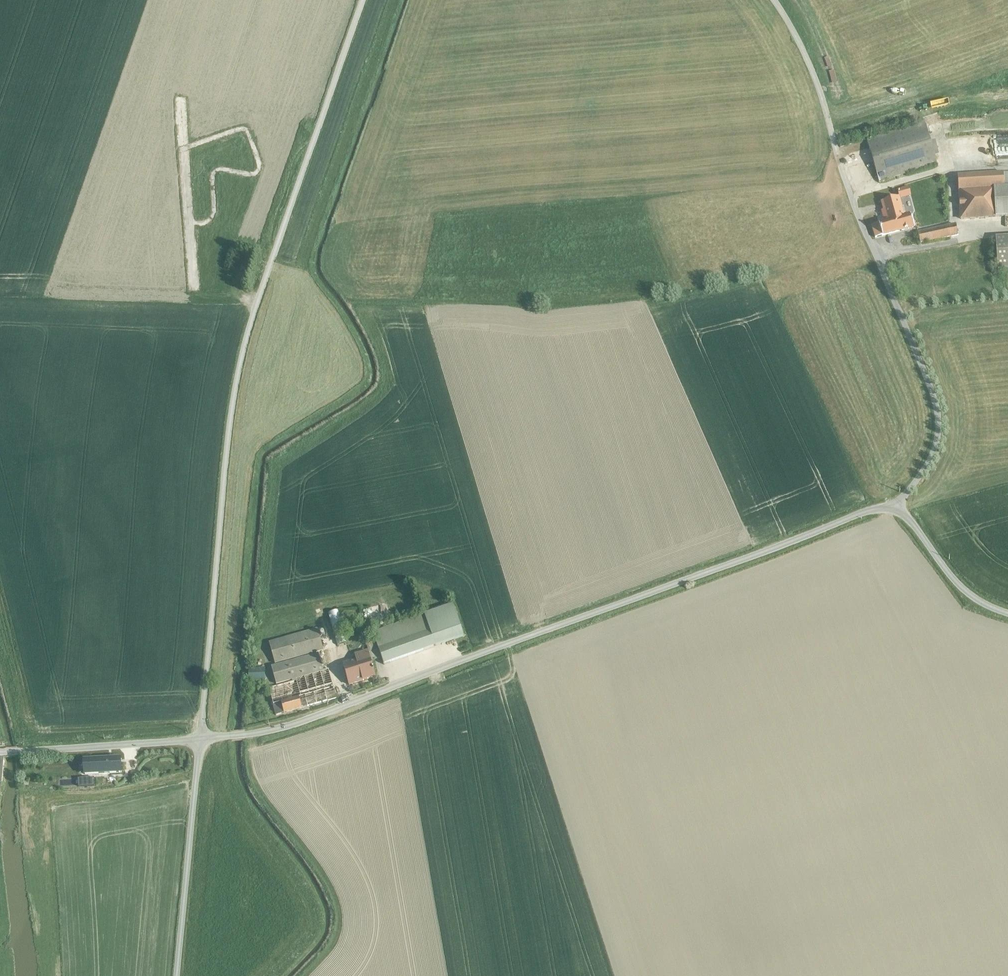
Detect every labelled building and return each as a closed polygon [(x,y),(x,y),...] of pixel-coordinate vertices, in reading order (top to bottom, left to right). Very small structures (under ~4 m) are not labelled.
[(879,181),(937,164),(935,156),(939,155),(935,142),(931,143),(925,122),(867,139),(879,181)] [(958,174),(960,219),(1007,216),(1007,172),(958,174)] [(872,225),(876,237),(914,227),(910,213),(907,214),(905,207),(903,207),(901,199),(911,196),(909,186),(897,190),(899,197),(882,201),(884,210),(882,211),(885,221),(872,225)] [(956,223),(918,232),(921,243),(959,235),(956,223)] [(998,269),(1007,269),(1007,236),(996,237),(998,269)] [(464,636),(453,604),(373,632),(375,639),(366,642),(369,651),(358,654),(359,657),(356,658),(357,661),(344,664),(349,685),(376,677),(371,661),(382,658),(384,664),(464,636)] [(339,611),(329,614),(338,646),(348,643),(339,611)] [(269,642),(276,664),(324,651),(318,629),(269,642)] [(323,670),(319,653),(276,664),(271,666),(276,685),(292,680),(293,682),(269,688),(277,715),(338,698),(330,669),(323,670)] [(266,668),(250,668),(250,681),(266,681),(266,668)] [(121,758),(84,760),(85,774),(122,772),(121,758)] [(71,762),(63,762),(63,774),(72,774),(71,762)] [(95,777),(78,778),(79,786),(95,785),(95,777)]
